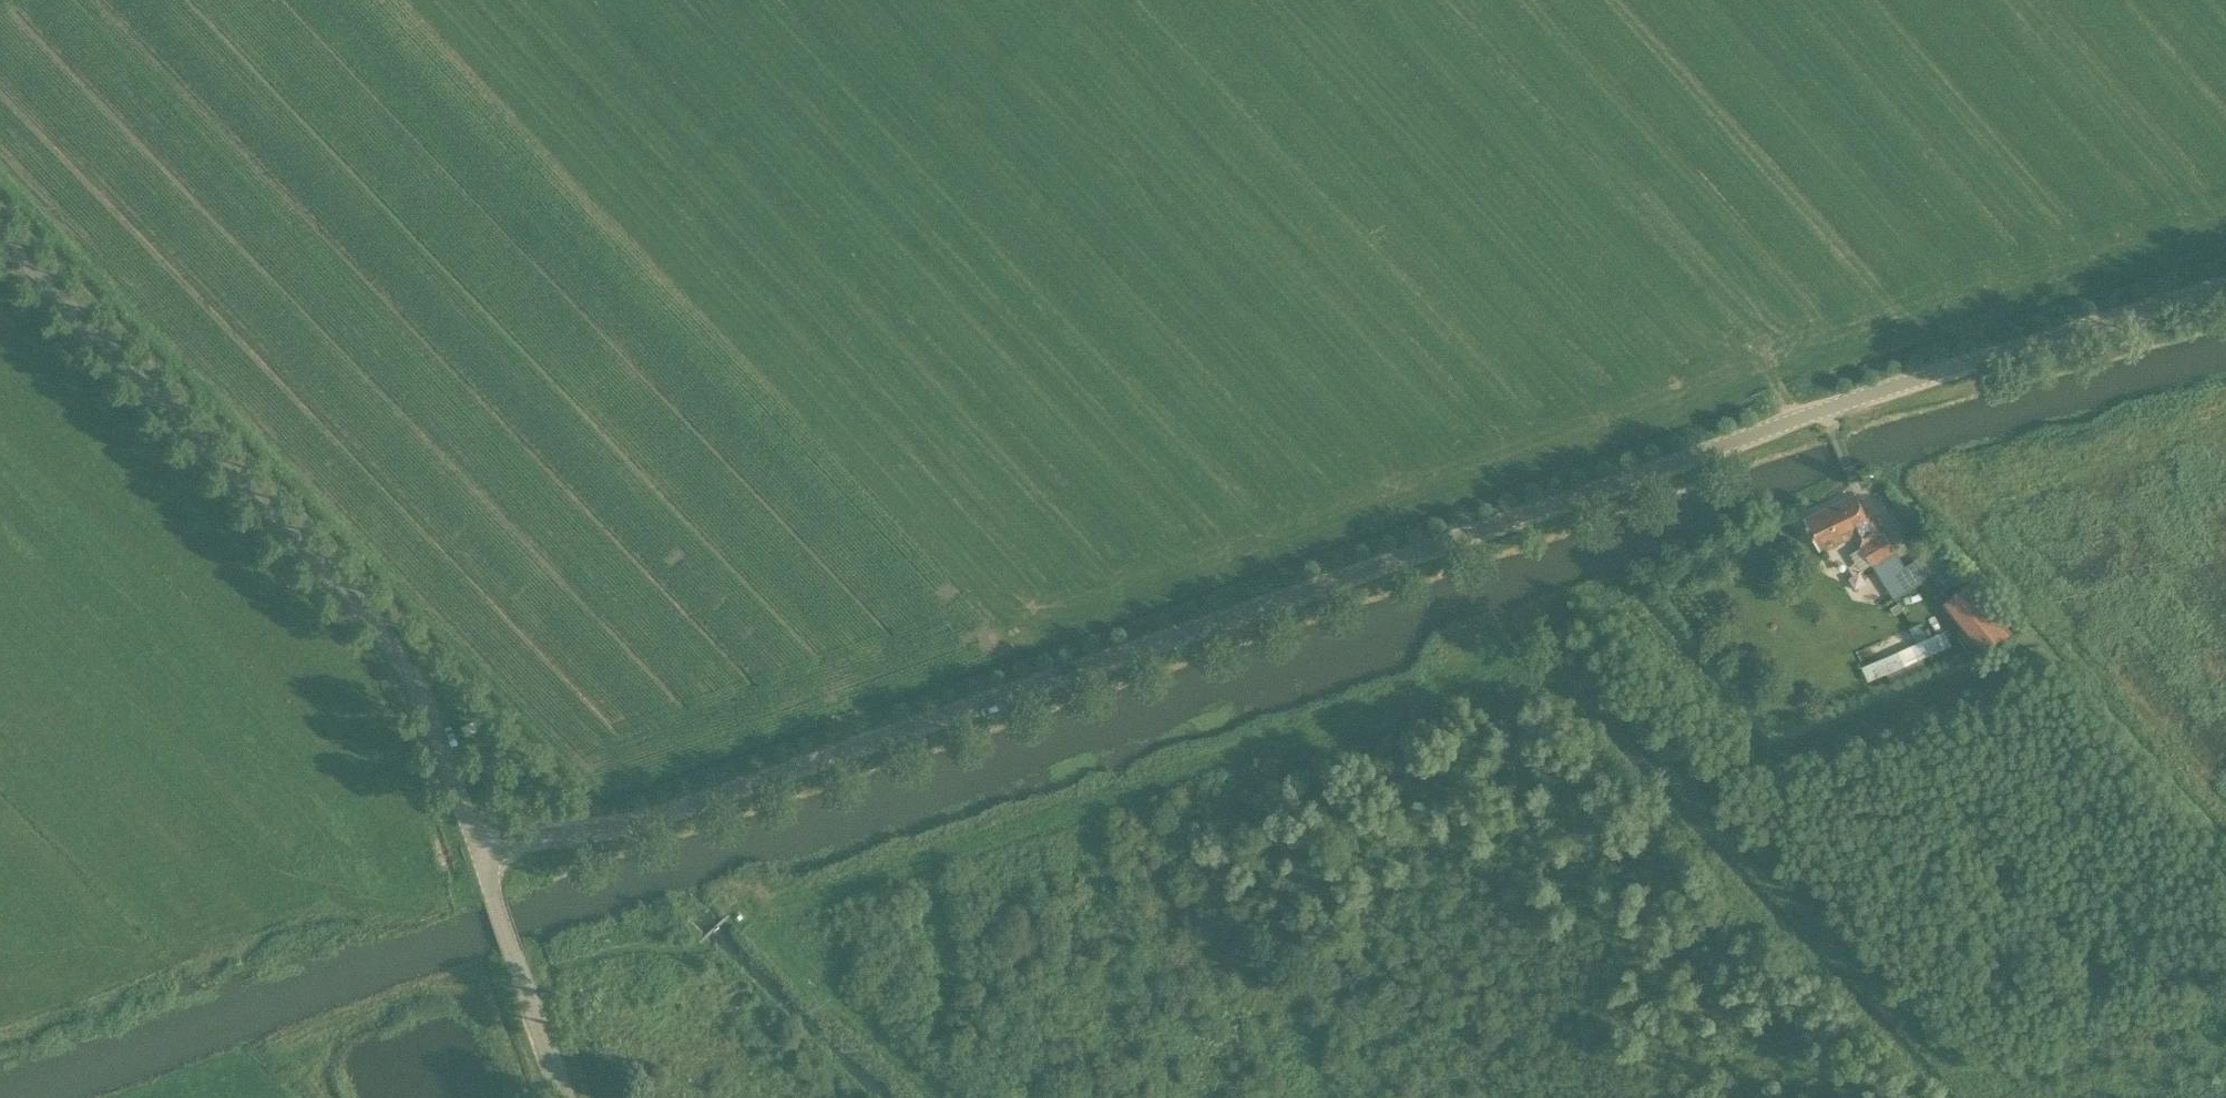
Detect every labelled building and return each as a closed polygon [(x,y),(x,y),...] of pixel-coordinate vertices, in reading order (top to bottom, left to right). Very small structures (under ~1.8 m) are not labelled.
[(1822,551),(1857,535),(1860,542),(1881,533),(1874,520),(1868,523),(1855,494),(1807,519),(1822,551)] [(1923,583),(1911,565),(1905,569),(1895,552),(1882,532),(1881,533),(1860,542),(1872,567),(1894,601),(1923,583)] [(1866,680),(1934,651),(1928,635),(1859,664),(1866,680)]
